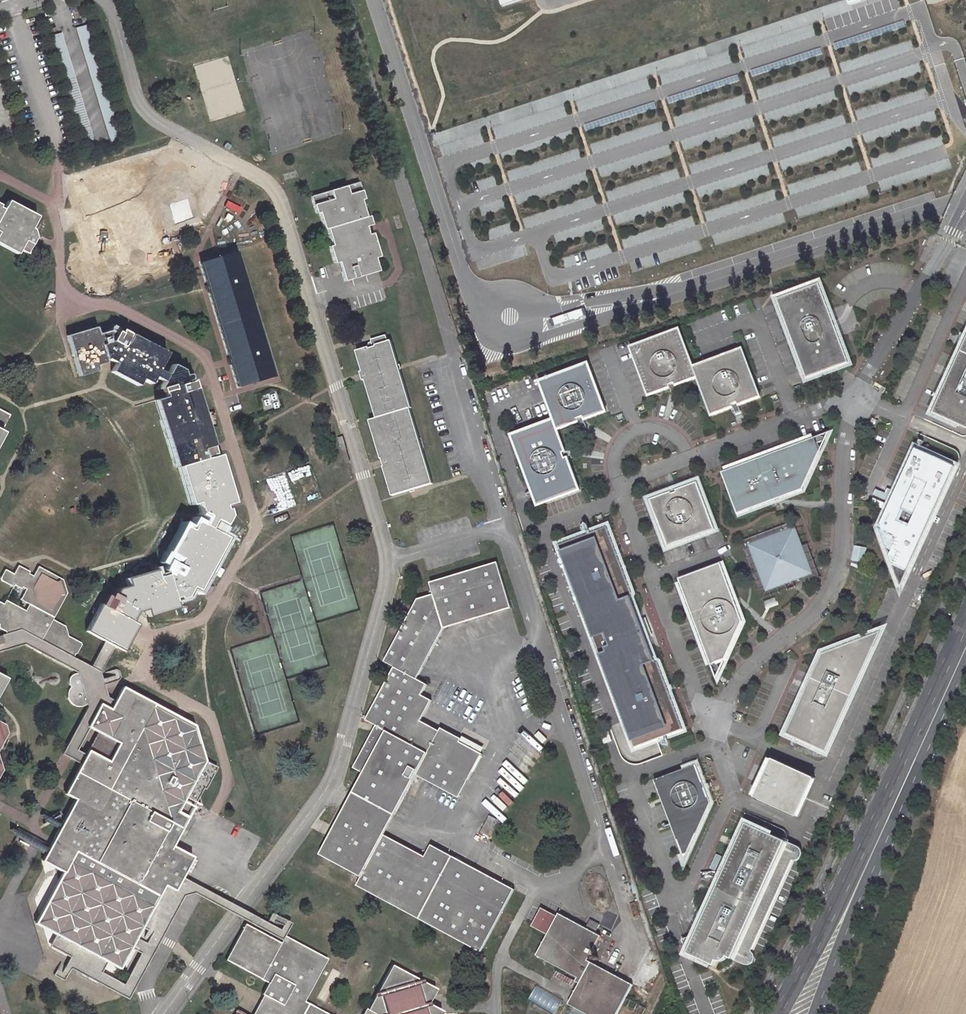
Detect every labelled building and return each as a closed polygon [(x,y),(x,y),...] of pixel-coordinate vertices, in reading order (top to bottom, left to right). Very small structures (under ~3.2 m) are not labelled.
[(80,138),(91,135),(59,33),(48,36),(80,138)] [(850,37),(832,44),(835,49),(852,42),(850,37)] [(781,159),(784,168),(852,148),(849,137),(827,143),(828,145),(781,159)] [(747,171),(748,180),(759,178),(757,169),(747,171)] [(358,181),(310,196),(314,214),(318,213),(322,229),(327,228),(332,245),(328,246),(334,264),(338,263),(343,281),(378,271),(374,258),(379,257),(372,233),(367,235),(365,227),(371,225),(369,215),(365,216),(360,199),(363,198),(358,181)] [(630,187),(631,192),(642,191),(642,181),(635,181),(636,186),(630,187)] [(0,230),(0,240),(20,249),(21,246),(30,250),(37,236),(36,227),(33,225),(39,215),(10,199),(5,208),(0,206),(0,230)] [(641,256),(642,265),(668,263),(667,247),(659,248),(659,255),(641,256)] [(200,264),(237,389),(273,378),(237,253),(200,264)] [(779,302),(808,381),(850,366),(821,286),(779,302)] [(72,335),(83,375),(102,370),(101,366),(108,365),(111,359),(121,364),(116,373),(142,386),(145,381),(154,386),(158,379),(165,383),(160,393),(165,393),(165,395),(169,394),(170,399),(163,400),(168,419),(163,421),(177,472),(183,470),(193,509),(199,508),(202,517),(210,521),(206,529),(197,525),(192,535),(186,532),(173,559),(182,563),(181,564),(170,559),(166,567),(172,570),(170,575),(175,578),(174,581),(170,580),(171,583),(161,586),(158,575),(130,584),(131,589),(126,591),(121,592),(117,598),(114,597),(113,600),(107,597),(103,605),(114,611),(113,613),(104,609),(90,635),(107,644),(117,649),(122,651),(135,625),(133,624),(137,616),(149,613),(150,618),(159,615),(161,618),(170,616),(169,612),(178,609),(176,603),(180,602),(181,604),(189,601),(194,591),(188,588),(192,581),(200,585),(206,576),(209,578),(227,542),(217,537),(222,529),(226,531),(233,521),(230,512),(227,513),(226,510),(237,506),(223,459),(212,462),(211,459),(216,457),(214,451),(215,450),(199,393),(196,393),(195,386),(187,388),(187,386),(194,383),(192,377),(188,378),(186,373),(174,367),(169,376),(161,371),(170,355),(134,337),(131,345),(128,344),(133,336),(126,332),(125,334),(121,332),(119,334),(112,330),(102,333),(101,326),(72,335)] [(692,366),(678,329),(630,346),(647,394),(695,378),(696,377),(692,366)] [(944,385),(931,414),(939,417),(936,423),(958,433),(965,432),(965,428),(965,331),(964,336),(944,385)] [(944,385),(964,336),(955,332),(955,338),(953,346),(951,352),(948,360),(943,372),(936,382),(944,385)] [(394,498),(433,486),(410,410),(413,409),(392,342),(389,342),(387,336),(372,341),(374,346),(358,351),(365,373),(367,372),(368,375),(369,379),(367,379),(379,420),(371,422),(384,462),(385,462),(386,468),(385,468),(394,498)] [(710,414),(759,396),(740,348),(692,366),(696,377),(710,414)] [(540,379),(554,417),(558,427),(606,410),(588,361),(540,379)] [(10,415),(0,410),(0,435),(10,415)] [(512,432),(538,502),(578,487),(552,417),(512,432)] [(829,435),(815,440),(817,446),(826,443),(829,435)] [(738,516),(803,492),(821,455),(817,446),(815,440),(723,474),(738,516)] [(914,569),(957,462),(915,444),(881,526),(893,560),(914,569)] [(648,500),(666,548),(715,531),(697,482),(648,500)] [(800,547),(791,523),(742,542),(760,591),(786,582),(789,590),(796,587),(793,579),(801,576),(804,584),(821,578),(808,544),(800,547)] [(562,547),(583,604),(587,602),(628,587),(631,586),(627,573),(624,574),(622,569),(625,568),(611,530),(562,547)] [(325,856),(364,878),(360,886),(483,954),(516,891),(500,883),(497,887),(478,876),(480,872),(436,848),(428,859),(421,868),(397,853),(400,848),(394,843),(396,840),(389,836),(421,776),(463,798),(485,756),(458,739),(460,736),(452,732),(450,736),(439,730),(440,729),(426,721),(437,700),(427,694),(432,684),(423,678),(449,625),(516,606),(503,560),(435,580),(438,592),(422,596),(389,660),(398,665),(370,719),(381,725),(358,768),(370,774),(325,856)] [(893,560),(905,591),(914,569),(893,560)] [(680,580),(712,665),(718,663),(727,660),(744,623),(722,564),(680,580)] [(67,593),(64,581),(39,568),(34,577),(31,575),(32,571),(21,565),(19,568),(16,573),(7,568),(2,577),(5,582),(14,587),(15,584),(23,589),(24,587),(27,589),(23,596),(25,601),(29,604),(27,610),(7,600),(4,604),(0,602),(0,628),(3,630),(6,636),(22,631),(29,636),(34,626),(42,630),(46,623),(50,625),(41,642),(72,659),(75,656),(76,657),(81,645),(68,639),(65,627),(53,620),(67,593)] [(602,657),(634,748),(682,732),(659,666),(654,663),(633,601),(635,597),(631,586),(628,587),(587,602),(583,604),(595,638),(599,637),(606,656),(602,657)] [(23,645),(75,672),(75,675),(83,705),(83,706),(57,754),(66,760),(76,765),(82,754),(73,749),(85,727),(94,732),(110,700),(103,697),(100,686),(116,681),(113,669),(101,673),(102,677),(98,678),(96,673),(117,649),(107,644),(88,665),(72,659),(41,642),(50,625),(46,623),(42,630),(34,626),(29,636),(22,631),(6,636),(0,637),(0,651),(23,645)] [(873,633),(859,639),(868,643),(877,648),(882,637),(887,627),(873,633)] [(822,654),(785,736),(828,754),(877,648),(868,643),(859,639),(822,654)] [(712,665),(718,681),(722,673),(718,663),(712,665)] [(76,707),(83,705),(75,675),(74,674),(71,674),(67,676),(65,679),(65,681),(65,683),(66,686),(67,687),(65,690),(64,692),(64,695),(65,699),(66,703),(68,704),(70,706),(72,706),(76,707)] [(103,963),(116,969),(129,948),(162,887),(173,893),(181,878),(191,857),(169,843),(185,816),(177,812),(182,804),(189,808),(193,801),(183,795),(203,759),(192,725),(119,684),(110,700),(94,732),(82,754),(76,765),(62,794),(73,799),(39,861),(60,873),(31,924),(54,937),(103,963)] [(204,789),(216,767),(203,759),(183,795),(193,801),(201,787),(204,789)] [(767,784),(763,782),(755,799),(797,819),(815,780),(773,761),(765,777),(770,779),(767,784)] [(700,765),(657,780),(686,862),(713,804),(700,765)] [(177,812),(185,816),(189,808),(182,804),(177,812)] [(730,959),(786,842),(747,824),(716,889),(719,891),(715,899),(712,897),(694,935),(680,940),(685,956),(712,968),(714,962),(717,963),(720,963),(721,963),(722,963),(725,961),(727,958),(727,957),(730,959)] [(397,853),(421,868),(428,859),(396,840),(394,843),(400,848),(397,853)] [(749,952),(791,862),(792,862),(794,863),(796,862),(797,862),(800,861),(801,858),(802,856),(802,854),(801,852),(800,850),(798,849),(786,842),(730,959),(746,966),(749,966),(751,964),(753,962),(754,959),(753,956),(751,953),(749,952)] [(497,887),(500,883),(480,872),(478,876),(497,887)] [(192,894),(234,916),(279,940),(288,924),(271,915),(267,924),(239,909),(181,878),(173,893),(162,887),(129,948),(141,954),(123,987),(98,974),(103,963),(54,937),(49,948),(68,958),(64,965),(60,963),(54,975),(64,980),(70,969),(127,999),(182,895),(192,894)] [(598,879),(596,878),(594,879),(591,881),(590,884),(590,887),(591,889),(592,890),(595,892),(596,892),(598,892),(600,891),(602,889),(603,886),(603,883),(602,881),(600,880),(598,879)] [(595,907),(596,909),(596,910),(597,911),(599,913),(601,914),(604,914),(605,913),(606,912),(609,909),(609,907),(609,905),(607,902),(606,901),(604,900),(601,900),(599,901),(597,903),(596,905),(595,907)] [(578,983),(582,985),(571,1006),(575,1008),(572,1013),(618,1013),(633,986),(590,963),(603,937),(560,914),(559,917),(540,908),(531,926),(549,935),(538,957),(580,979),(578,983)] [(304,1002),(329,959),(284,936),(280,943),(244,924),(225,960),(267,984),(261,994),(263,996),(253,1013),(325,1013),(304,1002)] [(366,1010),(374,1013),(438,1013),(427,1008),(436,992),(417,982),(391,967),(375,994),(366,1010)] [(536,985),(528,998),(555,1013),(562,1000),(536,985)]
